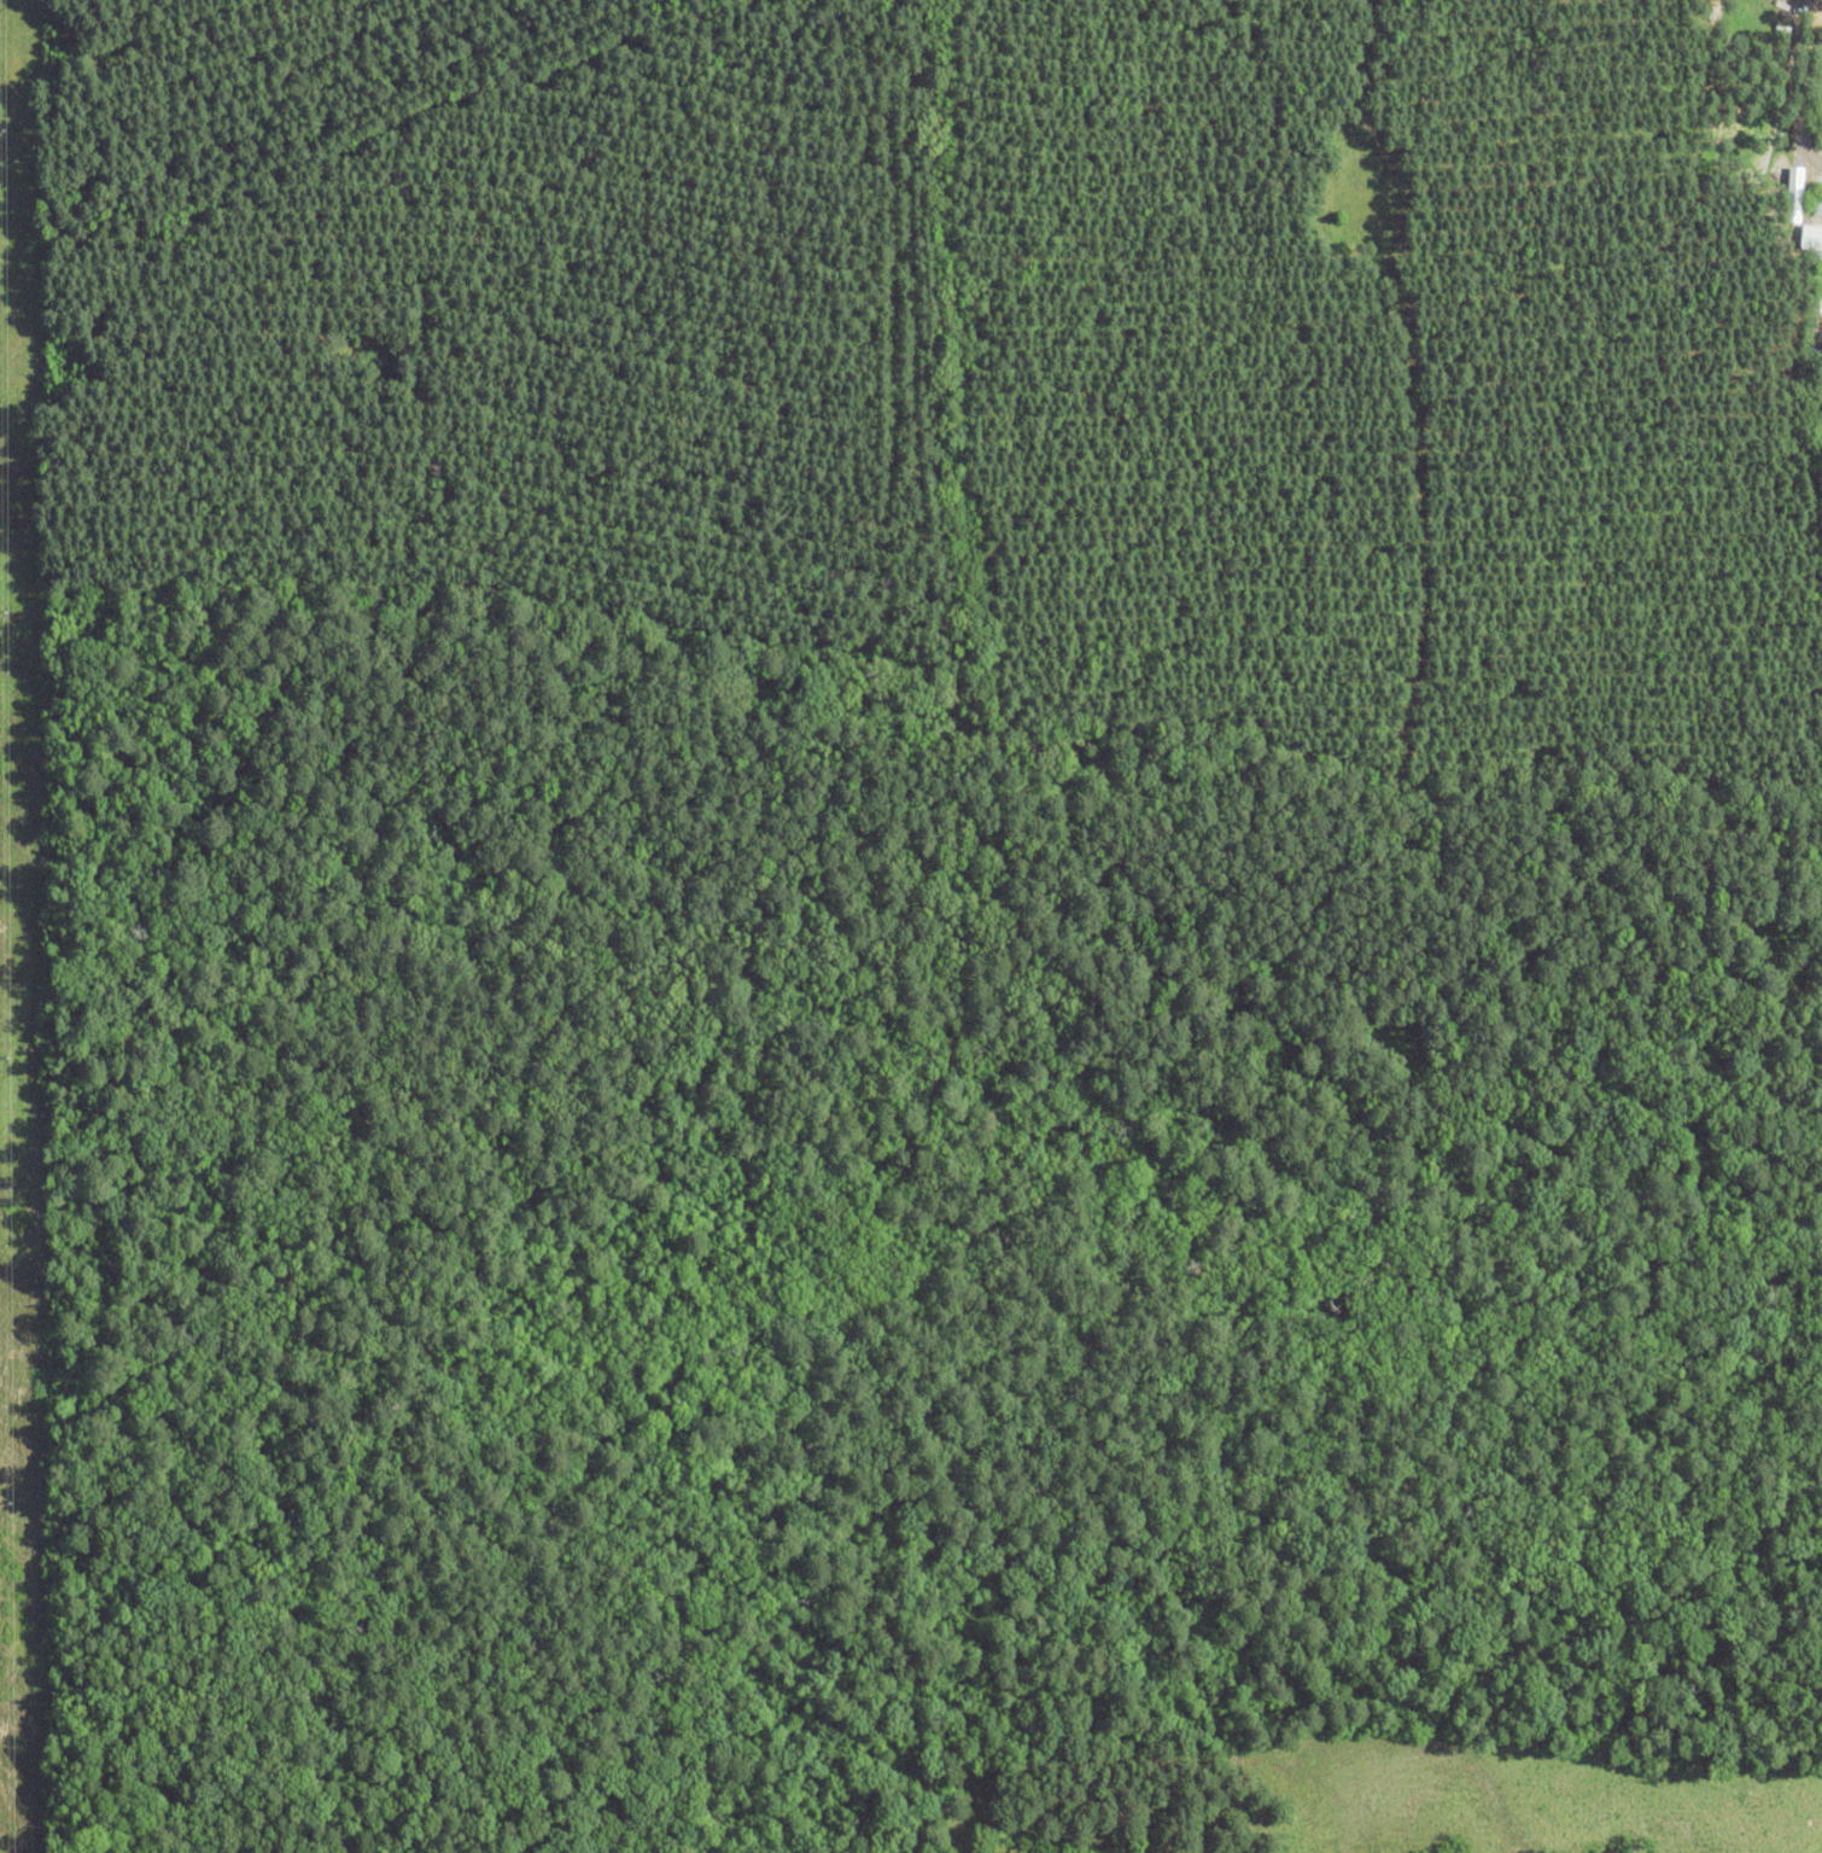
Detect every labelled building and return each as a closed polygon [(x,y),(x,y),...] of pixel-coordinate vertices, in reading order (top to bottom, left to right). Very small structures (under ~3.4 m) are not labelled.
[(1814,189),(1811,216),(1821,217),(1821,181),(1821,180),(1820,189),(1814,189)]
